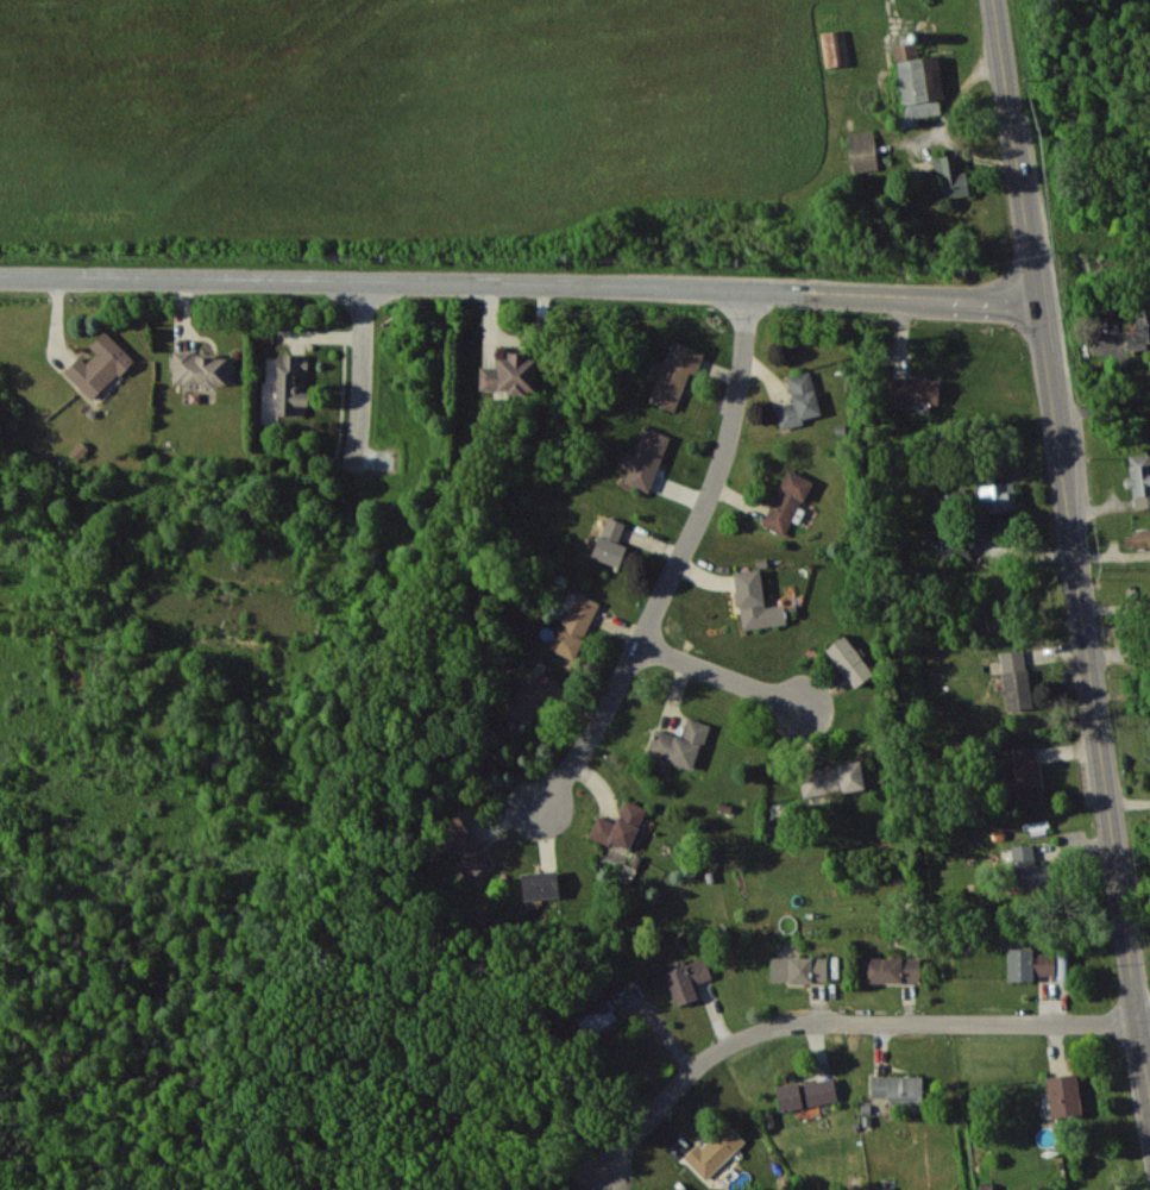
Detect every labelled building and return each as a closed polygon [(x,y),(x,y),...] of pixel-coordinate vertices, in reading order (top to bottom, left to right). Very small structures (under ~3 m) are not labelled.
[(823,32),(829,67),(850,63),(844,28),(823,32)] [(939,55),(920,57),(918,43),(895,45),(902,116),(900,116),(901,127),(918,125),(918,116),(941,114),(939,98),(944,98),(939,55)] [(854,172),(879,168),(873,129),(848,134),(854,172)] [(969,194),(967,171),(957,172),(956,154),(936,156),(940,197),(969,194)] [(1149,349),(1149,309),(1137,308),(1136,332),(1129,332),(1128,348),(1149,349)] [(65,371),(93,399),(134,359),(105,330),(90,346),(96,352),(87,362),(80,356),(65,371)] [(652,404),(677,411),(688,372),(697,375),(704,350),(670,341),(652,404)] [(480,366),(479,391),(536,392),(536,358),(527,358),(527,352),(508,352),(508,358),(498,358),(498,366),(480,366)] [(307,415),(308,353),(277,353),(276,414),(307,415)] [(235,356),(173,354),(172,383),(235,385),(235,356)] [(775,406),(780,426),(822,416),(811,370),(787,376),(794,402),(775,406)] [(939,402),(940,378),(891,377),(891,401),(939,402)] [(636,453),(627,450),(621,466),(629,469),(624,482),(650,492),(670,436),(645,427),(636,453)] [(1129,455),(1131,476),(1126,476),(1128,488),(1133,487),(1135,508),(1149,507),(1149,453),(1129,455)] [(762,524),(786,535),(812,480),(788,469),(762,524)] [(981,511),(1016,510),(1015,483),(980,484),(981,511)] [(618,543),(626,523),(607,516),(592,556),(619,567),(627,546),(618,543)] [(1124,532),(1126,549),(1149,546),(1149,528),(1124,532)] [(969,557),(969,539),(943,540),(944,558),(969,557)] [(741,628),(787,624),(784,604),(765,606),(761,568),(735,571),(741,628)] [(599,602),(575,592),(551,650),(575,660),(599,602)] [(825,649),(856,687),(874,672),(844,634),(825,649)] [(999,652),(1008,710),(1033,706),(1024,649),(999,652)] [(529,724),(540,700),(546,703),(558,679),(538,669),(531,684),(523,680),(507,713),(529,724)] [(695,769),(709,723),(688,717),(682,736),(654,728),(647,755),(695,769)] [(1043,803),(1037,745),(1013,747),(1014,757),(1012,757),(1015,793),(1013,793),(1014,806),(1043,803)] [(799,771),(804,797),(865,787),(861,761),(799,771)] [(589,834),(630,851),(648,808),(626,799),(616,822),(598,815),(589,834)] [(450,848),(465,878),(488,868),(461,812),(433,825),(438,836),(427,841),(434,856),(450,848)] [(1013,845),(1016,891),(1052,889),(1050,862),(1035,863),(1034,844),(1013,845)] [(558,871),(523,872),(523,899),(559,898),(558,871)] [(1070,947),(1058,948),(1059,979),(1071,979),(1070,947)] [(1009,981),(1034,981),(1034,975),(1055,974),(1055,952),(1034,952),(1034,948),(1008,948),(1009,981)] [(771,980),(827,982),(828,957),(771,956),(771,980)] [(664,971),(676,1006),(699,998),(694,984),(713,978),(706,957),(664,971)] [(921,958),(863,957),(863,981),(921,982),(921,958)] [(623,1017),(609,996),(576,1017),(590,1039),(623,1017)] [(1046,1077),(1052,1119),(1083,1115),(1076,1072),(1046,1077)] [(923,1075),(872,1076),(873,1100),(907,1099),(907,1112),(924,1112),(923,1075)] [(838,1099),(834,1076),(777,1087),(781,1110),(838,1099)] [(686,1160),(705,1180),(746,1141),(726,1121),(686,1160)]
